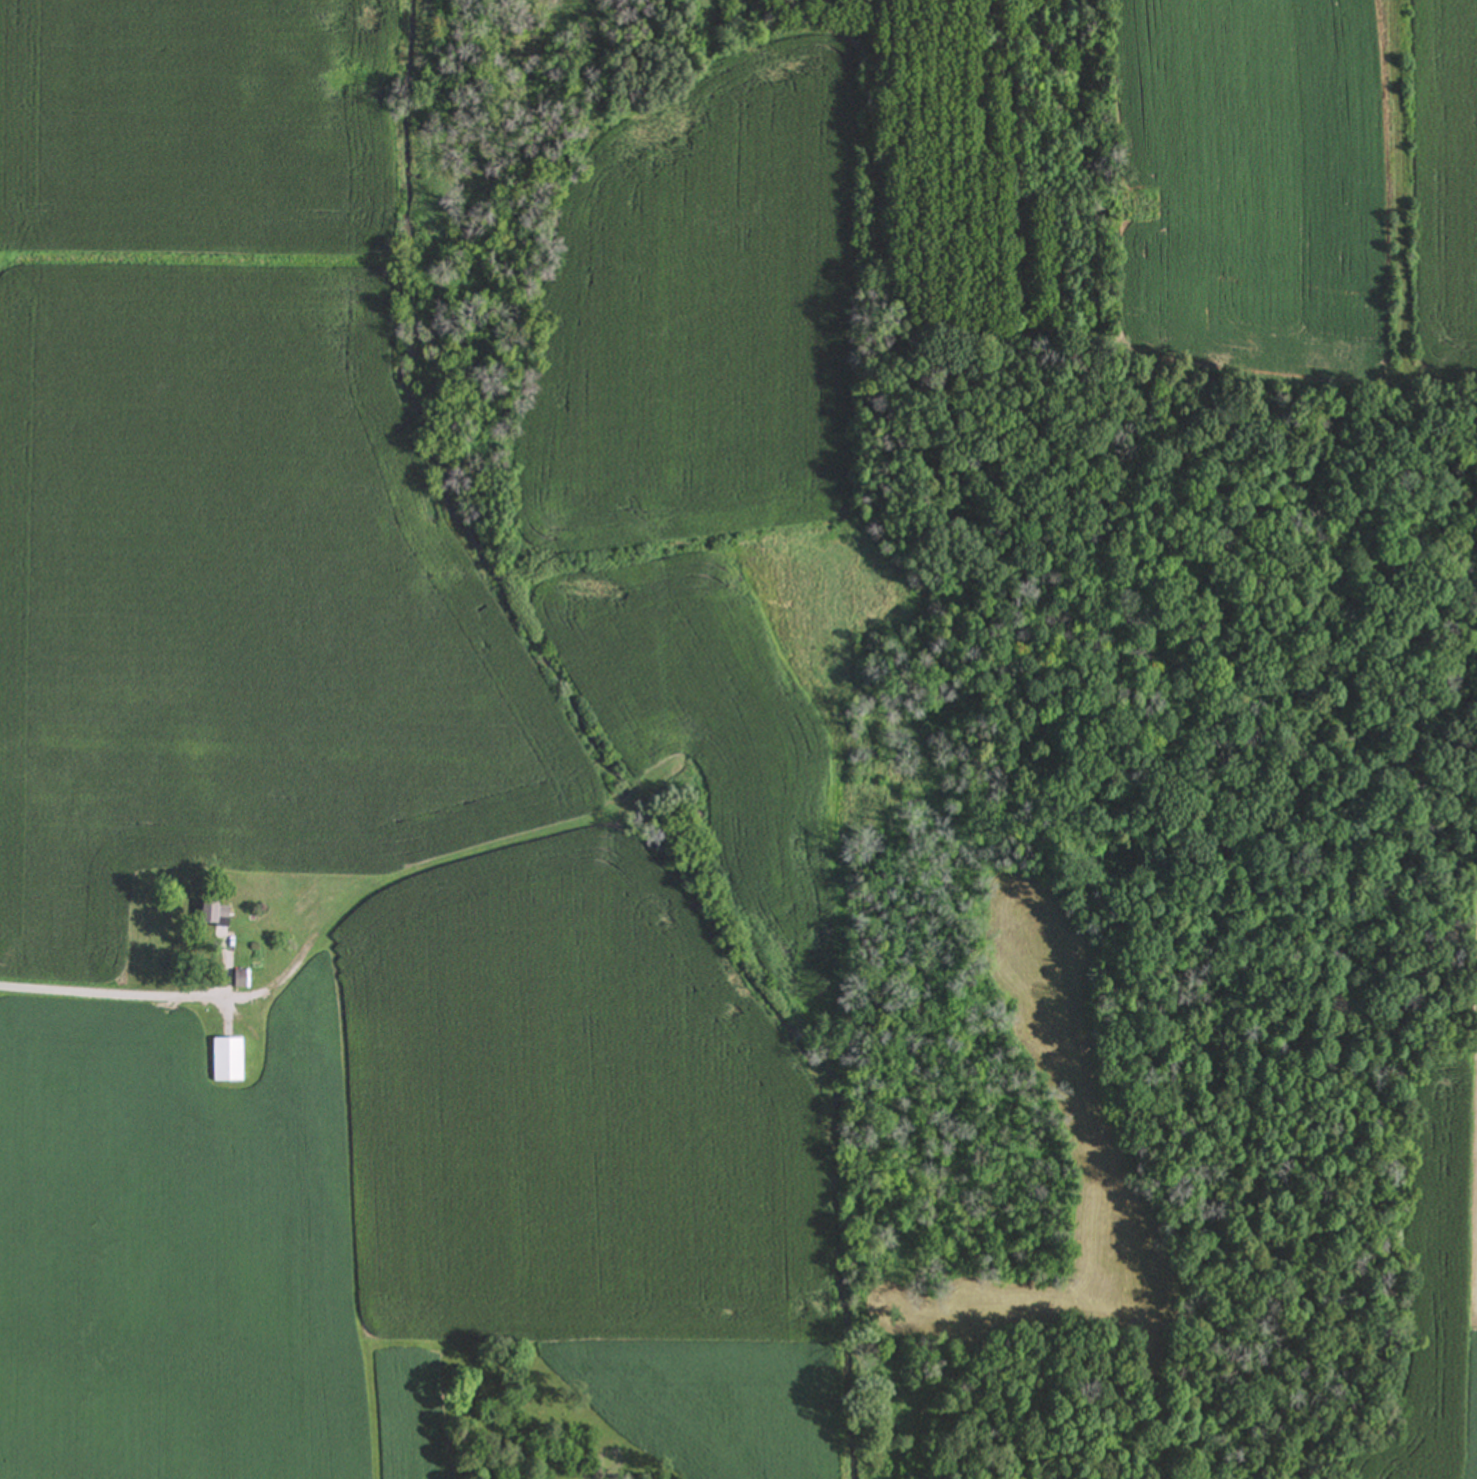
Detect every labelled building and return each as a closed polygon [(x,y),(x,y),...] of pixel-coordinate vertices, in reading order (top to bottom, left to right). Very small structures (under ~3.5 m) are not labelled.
[(202,929),(228,929),(228,906),(202,906),(202,929)] [(249,973),(233,973),(233,990),(249,990),(249,973)] [(213,1041),(213,1084),(243,1084),(243,1041),(213,1041)]
